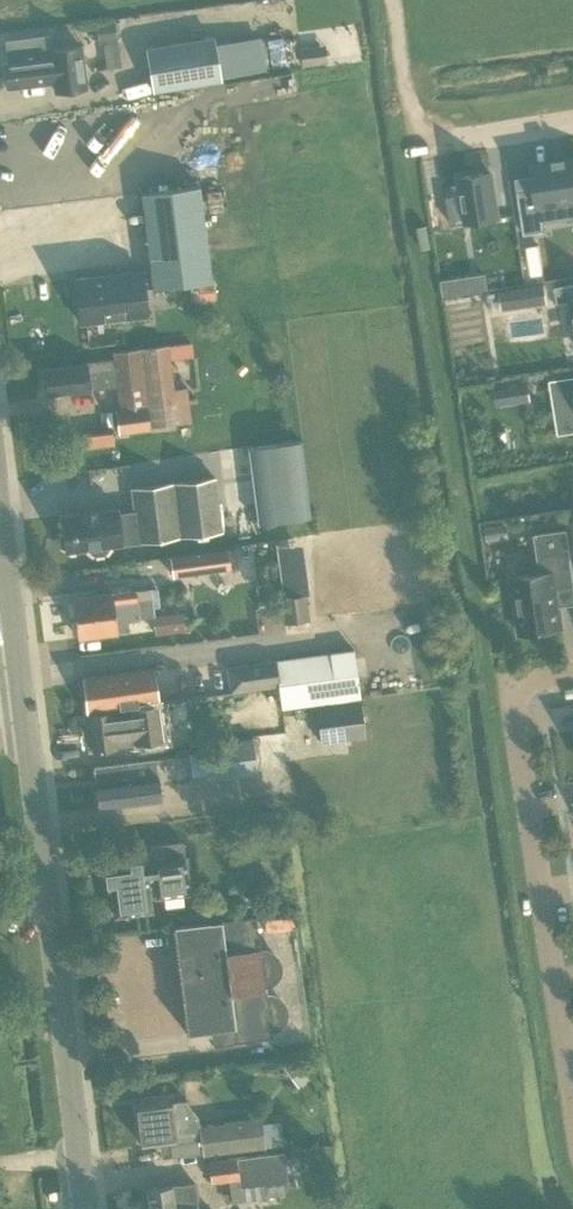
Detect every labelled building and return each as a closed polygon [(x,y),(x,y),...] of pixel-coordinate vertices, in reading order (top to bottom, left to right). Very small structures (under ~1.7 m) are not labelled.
[(221,78),(214,36),(146,47),(154,90),(221,78)] [(320,45),(300,47),(301,64),(322,63),(320,45)] [(49,46),(3,51),(7,86),(53,81),(54,91),(86,87),(81,46),(49,50),(49,46)] [(524,233),(542,230),(541,220),(571,215),(569,201),(572,200),(572,159),(566,160),(553,162),(532,165),(536,189),(518,192),(524,233)] [(495,171),(464,176),(471,221),(502,216),(495,171)] [(210,280),(197,184),(140,191),(152,287),(210,280)] [(68,276),(88,275),(87,253),(66,254),(68,276)] [(117,272),(74,277),(80,322),(146,314),(141,270),(117,273),(117,272)] [(554,286),(557,302),(571,299),(572,313),(572,283),(554,286)] [(191,343),(168,346),(168,345),(113,351),(114,358),(85,362),(86,363),(43,368),(46,392),(90,388),(116,384),(120,408),(115,409),(118,433),(149,429),(148,426),(189,421),(185,388),(173,390),(170,360),(193,357),(191,343)] [(550,380),(555,410),(572,408),(572,376),(550,380)] [(108,421),(81,426),(84,446),(111,441),(108,421)] [(301,439),(249,446),(259,522),(311,515),(301,439)] [(126,486),(121,459),(105,461),(110,489),(126,486)] [(386,476),(371,484),(380,501),(395,493),(386,476)] [(73,508),(72,493),(73,492),(72,477),(51,479),(54,510),(73,508)] [(216,478),(132,487),(135,510),(118,512),(118,507),(97,509),(96,508),(82,510),(82,511),(61,513),(65,549),(87,546),(95,552),(104,551),(110,544),(122,542),(121,541),(138,539),(138,540),(222,530),(216,478)] [(509,535),(507,521),(485,524),(487,538),(509,535)] [(566,529),(534,533),(539,573),(511,577),(519,633),(562,627),(556,588),(572,586),(572,575),(566,529)] [(231,569),(228,549),(170,557),(172,577),(231,569)] [(103,585),(104,591),(72,595),(77,637),(116,632),(116,631),(127,629),(126,620),(154,617),(153,607),(160,606),(157,588),(118,592),(117,583),(103,585)] [(308,619),(304,594),(278,599),(282,624),(308,619)] [(162,614),(177,611),(175,595),(159,598),(162,614)] [(156,633),(182,630),(180,612),(154,615),(156,633)] [(178,647),(201,639),(197,630),(175,638),(178,647)] [(148,638),(148,653),(168,653),(167,638),(148,638)] [(275,659),(226,666),(229,690),(277,683),(280,707),(315,702),(359,696),(353,648),(275,659)] [(152,667),(82,676),(87,711),(118,707),(118,706),(156,701),(152,667)] [(359,696),(315,702),(320,736),(364,730),(359,696)] [(187,719),(184,699),(154,704),(158,728),(178,724),(178,720),(187,719)] [(113,710),(87,713),(91,749),(116,746),(115,739),(135,737),(132,714),(114,716),(113,710)] [(316,734),(315,713),(296,713),(297,734),(316,734)] [(257,773),(252,738),(205,745),(210,779),(257,773)] [(158,796),(154,759),(125,763),(125,761),(93,765),(98,806),(152,800),(152,797),(158,796)] [(190,893),(183,841),(149,845),(149,847),(145,859),(146,866),(145,866),(144,859),(123,862),(123,863),(106,866),(109,889),(110,889),(113,915),(151,910),(149,897),(154,896),(154,898),(190,893)] [(202,907),(201,900),(174,904),(177,921),(228,914),(227,904),(202,907)] [(260,949),(255,915),(209,921),(209,920),(172,925),(186,1032),(214,1029),(215,1041),(232,1039),(232,1041),(271,1036),(270,1028),(273,1027),(276,1026),(277,1025),(279,1024),(281,1022),(283,1020),(284,1018),(284,1016),(285,1014),(285,1013),(285,1011),(285,1010),(285,1007),(284,1004),(283,1003),(282,1001),(280,999),(279,997),(276,996),(274,995),(272,994),(269,994),(266,994),(264,979),(266,979),(268,979),(271,978),(274,976),(275,975),(276,973),(277,971),(278,969),(279,968),(279,966),(279,964),(279,962),(279,960),(278,957),(276,955),(275,954),(273,952),(271,951),(269,949),(267,949),(265,949),(263,948),(260,949)] [(293,927),(291,916),(264,919),(265,931),(293,927)] [(169,1099),(136,1103),(141,1145),(158,1143),(159,1155),(168,1154),(168,1155),(201,1150),(201,1152),(263,1145),(260,1116),(198,1124),(197,1116),(183,1099),(169,1100),(169,1099)] [(235,1156),(207,1160),(209,1180),(228,1178),(231,1203),(266,1198),(264,1182),(287,1179),(286,1171),(300,1169),(298,1156),(284,1158),(283,1150),(235,1156)] [(147,1187),(149,1208),(197,1208),(196,1203),(197,1203),(194,1181),(171,1184),(147,1187)] [(284,1194),(283,1184),(266,1186),(267,1196),(284,1194)]
